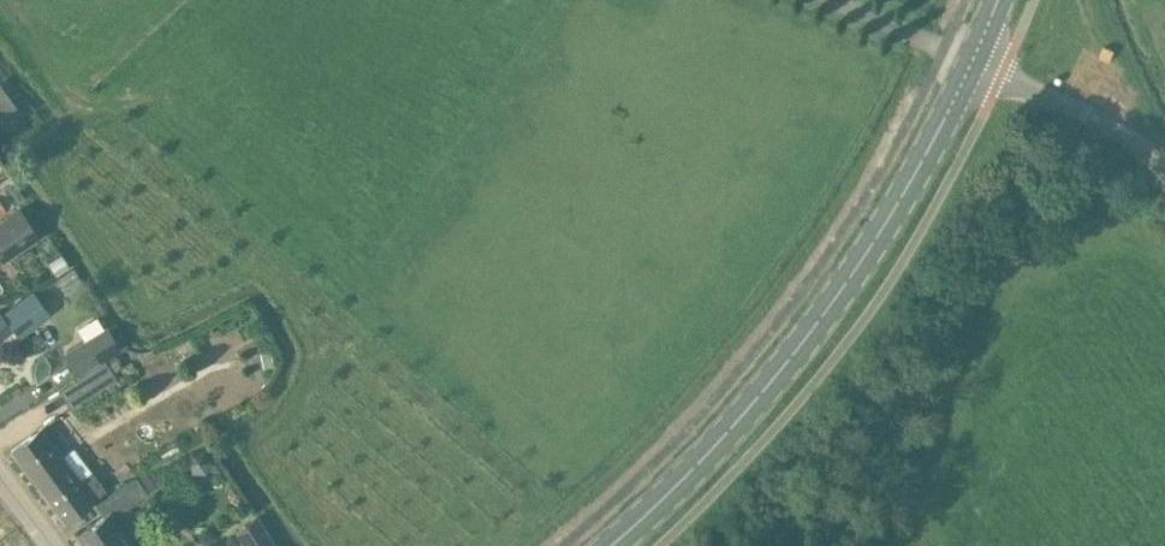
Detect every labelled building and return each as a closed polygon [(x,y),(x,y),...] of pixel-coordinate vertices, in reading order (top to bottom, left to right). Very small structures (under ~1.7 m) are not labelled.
[(3,123),(25,107),(4,79),(0,82),(0,119),(3,123)] [(14,181),(3,188),(2,187),(0,189),(0,216),(8,211),(7,210),(14,206),(13,205),(25,198),(14,181)] [(20,208),(0,222),(0,259),(3,263),(40,238),(20,208)] [(13,330),(16,334),(49,309),(35,290),(1,315),(0,314),(0,340),(13,330)] [(79,345),(64,354),(75,372),(90,363),(101,356),(102,358),(118,348),(106,329),(79,345)] [(188,340),(177,346),(182,354),(193,348),(188,340)] [(270,353),(261,355),(264,369),(273,367),(270,353)] [(123,366),(115,354),(59,389),(70,407),(116,378),(113,372),(123,366)] [(80,480),(41,428),(11,450),(65,522),(106,491),(91,472),(80,480)] [(190,449),(183,462),(191,474),(206,473),(212,460),(204,448),(190,449)] [(144,472),(96,504),(104,517),(77,535),(84,545),(130,545),(111,516),(147,492),(146,491),(153,486),(144,472)] [(238,530),(247,545),(279,545),(261,517),(238,530)]
